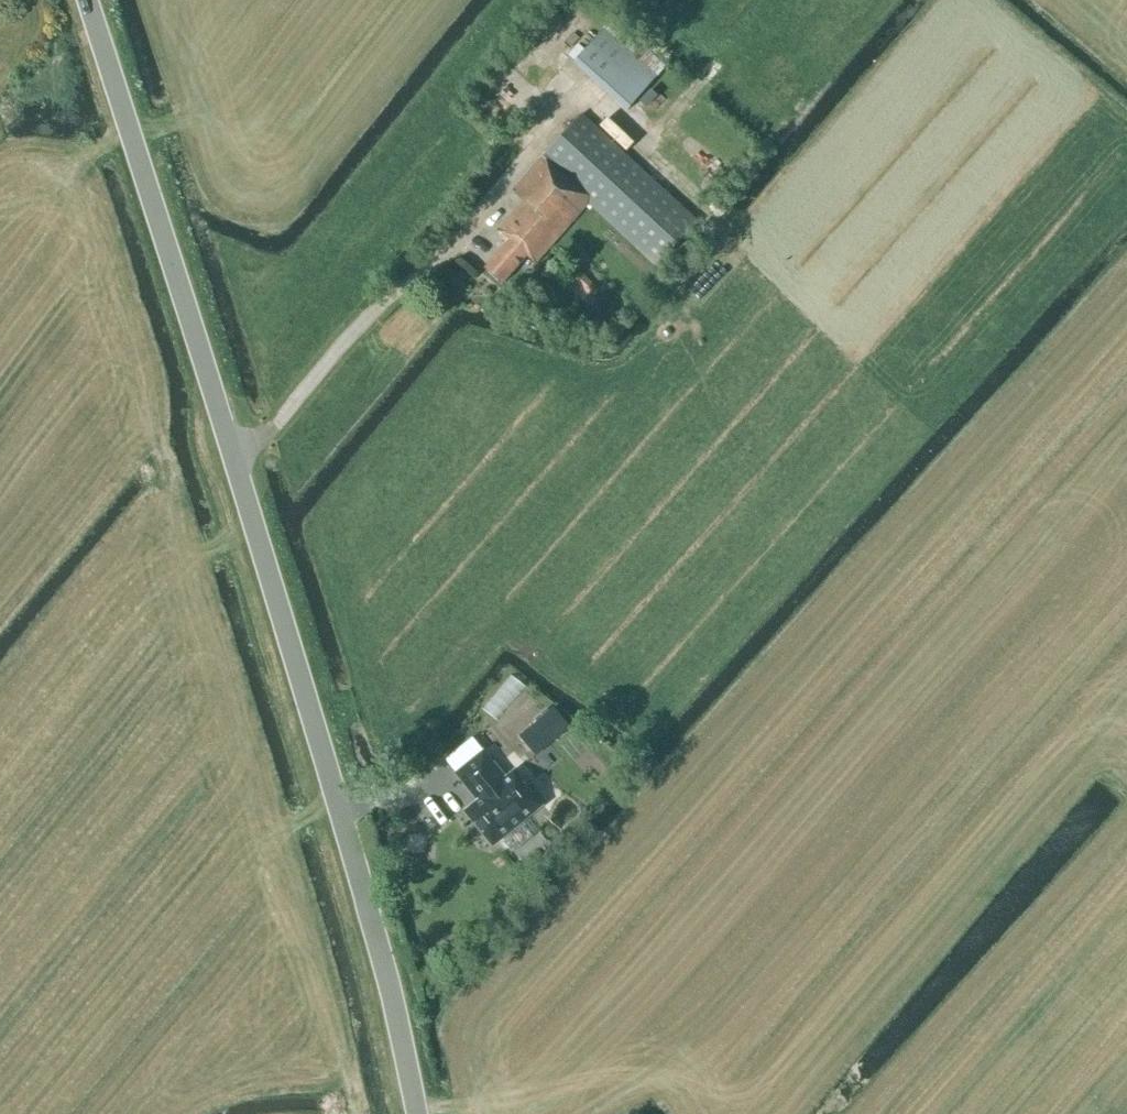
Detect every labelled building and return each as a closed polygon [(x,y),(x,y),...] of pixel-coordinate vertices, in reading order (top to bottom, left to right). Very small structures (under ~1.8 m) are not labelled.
[(630,109),(652,84),(658,76),(604,30),(576,61),(630,109)] [(698,223),(582,115),(513,191),(524,202),(499,230),(511,240),(486,269),(503,284),(528,255),(537,263),(589,203),(658,266),(698,223)] [(599,288),(581,271),(573,280),(590,296),(599,288)] [(513,675),(482,709),(496,722),(528,688),(513,675)] [(556,713),(521,747),(532,758),(566,724),(556,713)] [(506,776),(485,751),(457,773),(479,800),(464,811),(494,848),(545,806),(515,769),(506,776)]
